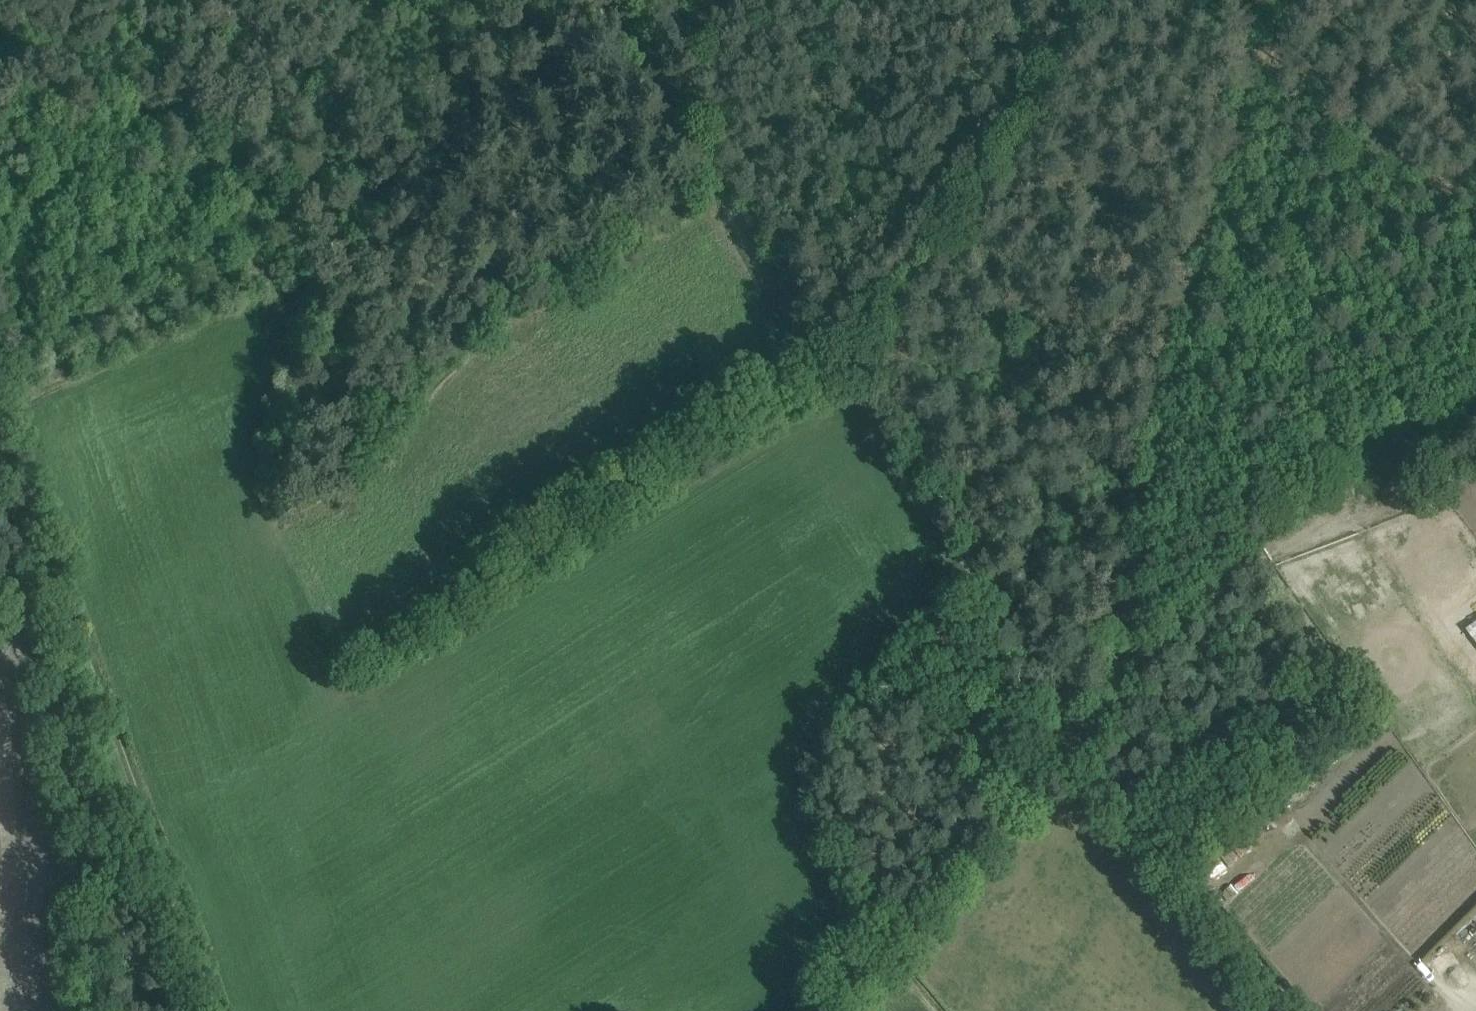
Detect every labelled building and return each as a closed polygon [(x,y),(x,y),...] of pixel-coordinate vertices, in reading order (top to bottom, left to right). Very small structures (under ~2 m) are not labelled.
[(1475,643),(1475,623),(1466,630),(1475,643)]
